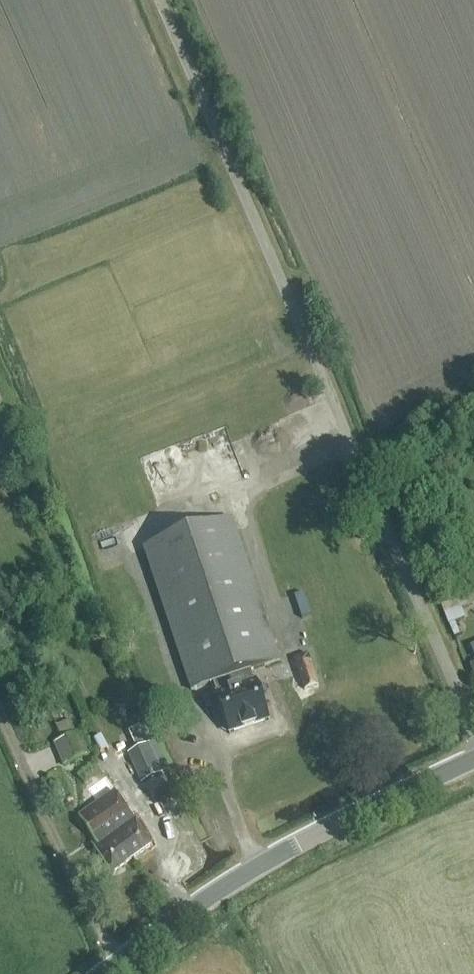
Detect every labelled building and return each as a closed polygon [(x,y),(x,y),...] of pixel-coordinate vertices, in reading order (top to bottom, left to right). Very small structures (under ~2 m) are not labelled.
[(252,684),(248,673),(280,662),(233,521),(144,551),(191,692),(226,681),(230,692),(217,696),(229,732),(233,731),(234,733),(265,723),(264,721),(268,719),(256,683),(252,684)] [(301,689),(317,685),(309,655),(293,660),(301,689)] [(143,786),(164,776),(157,761),(163,759),(147,725),(129,733),(137,751),(129,755),(143,786)] [(79,734),(54,745),(64,768),(89,757),(79,734)] [(97,806),(135,859),(152,847),(129,815),(132,813),(119,795),(118,796),(116,793),(97,806)] [(112,875),(135,859),(97,806),(79,819),(92,837),(95,835),(99,841),(92,846),(112,875)]
